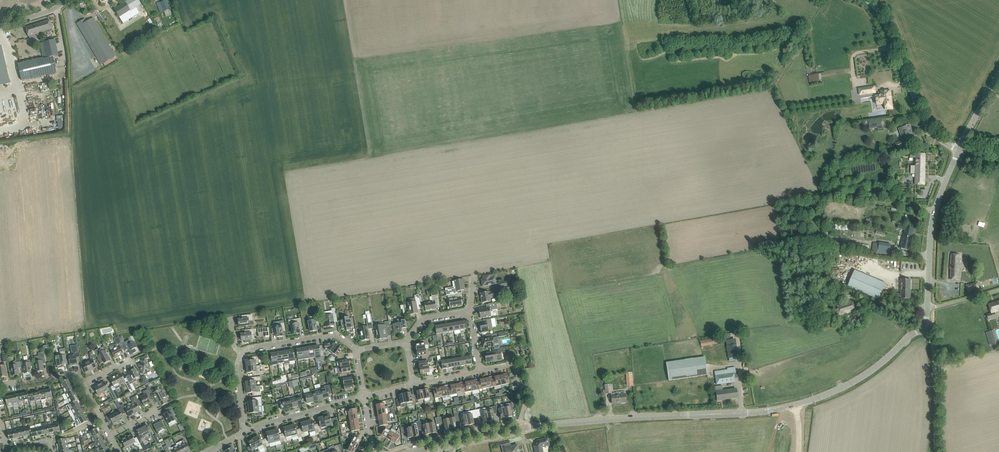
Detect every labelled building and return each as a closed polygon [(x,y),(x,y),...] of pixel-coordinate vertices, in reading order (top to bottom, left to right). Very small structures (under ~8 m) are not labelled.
[(130,0),(128,0),(124,2),(125,3),(114,10),(118,17),(134,7),(130,0)] [(157,3),(160,12),(170,9),(167,0),(165,0),(157,3)] [(83,20),(77,24),(101,64),(116,56),(93,18),(85,23),(83,20)] [(53,31),(50,20),(26,28),(28,36),(29,36),(30,39),(31,40),(39,37),(39,36),(38,34),(45,31),(45,33),(53,31)] [(57,72),(53,57),(58,55),(55,40),(44,42),(45,46),(41,47),(43,58),(18,64),(22,80),(57,72)] [(12,51),(24,47),(22,41),(10,45),(12,51)] [(10,83),(2,48),(0,49),(0,85),(10,83)] [(860,95),(863,94),(876,93),(875,86),(859,89),(860,95)] [(877,105),(883,104),(885,103),(886,110),(893,109),(891,99),(891,96),(890,90),(884,91),(881,91),(881,95),(876,96),(877,105)] [(876,126),(879,125),(878,120),(869,122),(870,129),(876,128),(876,126)] [(907,140),(914,137),(911,129),(910,124),(907,125),(906,125),(906,126),(899,129),(902,137),(905,136),(907,140)] [(924,186),(925,154),(911,154),(911,156),(916,156),(915,186),(924,186)] [(904,236),(912,238),(915,228),(899,225),(898,228),(905,230),(904,236)] [(901,248),(909,250),(912,238),(904,236),(901,248)] [(872,243),(871,253),(889,255),(890,245),(878,243),(878,244),(872,243)] [(960,255),(951,254),(950,269),(951,269),(950,280),(959,280),(960,255)] [(483,276),(484,279),(481,279),(482,286),(496,284),(495,279),(492,280),(491,275),(483,276)] [(450,295),(457,294),(457,293),(456,294),(455,291),(464,290),(464,286),(463,279),(455,281),(452,281),(453,287),(449,288),(450,295)] [(877,280),(870,296),(879,300),(886,284),(877,280)] [(901,280),(901,291),(911,291),(911,280),(901,280)] [(977,282),(966,285),(968,291),(979,289),(977,282)] [(489,291),(480,293),(482,303),(491,301),(490,297),(494,297),(493,292),(489,292),(489,291)] [(910,299),(911,291),(901,291),(901,294),(896,294),(896,299),(901,299),(910,299)] [(432,302),(424,303),(425,311),(436,309),(435,304),(439,303),(438,294),(431,296),(432,302)] [(458,298),(457,294),(450,295),(451,299),(448,299),(450,308),(462,306),(461,297),(458,298)] [(408,307),(408,311),(409,310),(410,314),(418,313),(416,305),(421,304),(419,295),(414,295),(415,301),(408,303),(408,307)] [(837,306),(840,316),(856,310),(854,304),(853,304),(852,301),(837,306)] [(987,315),(988,320),(996,318),(995,313),(998,312),(998,301),(989,304),(991,313),(987,315)] [(488,308),(484,308),(479,309),(480,318),(485,317),(485,318),(491,317),(490,312),(492,311),(492,310),(497,309),(496,303),(487,304),(488,308)] [(332,314),(324,316),(326,327),(334,325),(333,317),(336,316),(335,308),(331,309),(332,314)] [(361,336),(362,341),(370,339),(368,329),(373,328),(370,313),(365,314),(367,326),(359,327),(360,331),(359,331),(360,336),(361,336)] [(243,316),(244,319),(238,319),(239,326),(249,325),(249,321),(253,321),(252,315),(243,316)] [(857,315),(849,318),(852,325),(859,323),(857,315)] [(310,331),(313,331),(316,330),(315,325),(319,324),(317,316),(311,317),(312,320),(308,321),(310,331)] [(346,328),(346,329),(347,331),(351,330),(351,328),(354,327),(352,318),(349,318),(349,317),(344,317),(344,319),(340,320),(341,329),(346,328)] [(300,333),(299,331),(299,327),(302,327),(300,318),(294,319),(295,323),(291,324),(293,334),(300,333)] [(401,333),(401,331),(401,328),(402,328),(407,327),(406,319),(401,320),(397,319),(396,323),(392,324),(394,334),(401,333)] [(486,322),(479,323),(481,333),(488,332),(488,328),(492,327),(491,319),(486,320),(486,322)] [(391,334),(391,331),(389,321),(385,322),(385,325),(375,326),(377,339),(379,339),(379,340),(380,340),(381,341),(382,341),(383,340),(384,339),(383,338),(388,338),(387,335),(391,334)] [(271,327),(271,328),(272,334),(276,333),(276,337),(283,336),(282,330),(285,330),(284,323),(278,324),(278,326),(271,327)] [(265,337),(269,337),(268,328),(257,329),(258,333),(265,332),(265,337)] [(254,335),(253,331),(253,329),(246,330),(246,333),(241,334),(241,341),(252,339),(251,336),(254,335)] [(998,343),(994,330),(988,332),(992,344),(998,343)] [(109,347),(111,350),(115,358),(119,356),(118,356),(123,353),(122,350),(124,349),(122,344),(117,334),(114,335),(116,338),(114,339),(116,344),(115,344),(114,344),(113,344),(111,345),(111,346),(110,346),(110,347),(109,347)] [(494,346),(494,349),(499,348),(497,337),(493,338),(493,337),(482,339),(483,348),(494,346)] [(718,337),(700,341),(701,347),(719,343),(718,337)] [(416,349),(416,350),(425,349),(425,345),(427,345),(426,339),(419,341),(420,341),(421,343),(415,344),(415,346),(414,348),(416,349)] [(122,344),(124,349),(125,351),(128,349),(131,354),(137,352),(135,348),(136,347),(137,348),(134,342),(131,343),(129,340),(122,344)] [(331,345),(329,344),(329,343),(324,344),(325,350),(327,349),(332,353),(338,345),(337,345),(336,342),(334,343),(333,342),(331,345)] [(94,351),(95,354),(96,356),(97,356),(101,363),(104,362),(105,364),(111,360),(107,354),(109,352),(106,346),(104,343),(101,344),(103,347),(102,347),(104,351),(100,353),(98,349),(94,351)] [(736,344),(726,346),(728,358),(738,357),(736,344)] [(68,352),(69,357),(70,366),(78,365),(76,357),(79,357),(80,361),(77,345),(74,345),(74,351),(68,352)] [(337,356),(337,358),(338,358),(344,357),(343,354),(341,354),(339,353),(343,349),(342,348),(341,345),(339,346),(338,345),(332,353),(337,356)] [(315,358),(324,357),(323,350),(320,351),(319,346),(313,347),(315,357),(315,358)] [(501,360),(500,353),(505,352),(504,347),(499,348),(494,349),(492,349),(493,352),(486,353),(487,357),(485,357),(486,363),(494,361),(494,362),(496,361),(502,360),(501,360)] [(422,358),(429,357),(428,348),(425,349),(416,350),(416,351),(415,353),(417,355),(417,356),(423,355),(423,358),(422,358)] [(64,364),(67,364),(65,351),(60,352),(61,356),(56,356),(56,358),(56,360),(58,368),(62,367),(63,366),(63,365),(64,365),(64,364)] [(90,358),(91,360),(82,365),(86,373),(91,371),(91,370),(96,367),(93,362),(96,360),(92,351),(90,352),(90,358)] [(34,356),(35,362),(37,371),(44,370),(43,364),(46,364),(44,356),(44,352),(38,353),(38,356),(34,356)] [(278,364),(276,353),(271,354),(271,359),(268,360),(269,366),(278,364)] [(143,363),(139,365),(141,369),(141,370),(143,374),(151,371),(145,359),(148,358),(147,355),(141,358),(143,360),(141,361),(142,361),(143,363)] [(250,358),(251,361),(246,361),(246,363),(246,367),(256,366),(255,363),(258,363),(259,362),(258,357),(250,358)] [(338,358),(337,358),(337,362),(340,361),(340,367),(350,365),(350,364),(351,362),(349,361),(349,359),(343,360),(343,357),(344,357),(338,358)] [(419,367),(419,368),(429,366),(428,363),(431,363),(432,361),(432,357),(429,357),(422,358),(422,359),(423,358),(424,361),(418,362),(418,363),(417,365),(419,367)] [(666,362),(669,380),(707,375),(705,357),(666,362)] [(23,366),(24,373),(31,372),(30,366),(33,366),(32,359),(27,360),(27,363),(23,364),(23,363),(20,364),(21,367),(23,366)] [(21,368),(21,367),(20,364),(20,363),(20,362),(14,362),(15,365),(11,366),(12,375),(19,374),(18,368),(21,368)] [(339,375),(340,376),(347,375),(346,375),(345,372),(351,371),(351,370),(352,368),(350,366),(350,365),(340,367),(337,367),(338,376),(339,375)] [(256,366),(246,367),(247,371),(247,373),(254,372),(254,375),(263,374),(262,371),(260,371),(259,366),(256,366)] [(429,370),(429,366),(419,368),(419,369),(418,371),(420,373),(420,374),(427,373),(427,375),(432,374),(431,370),(429,370)] [(130,375),(126,377),(130,385),(137,381),(135,378),(139,376),(135,369),(129,372),(130,375)] [(735,378),(739,378),(738,373),(736,373),(735,369),(715,372),(715,376),(716,384),(735,382),(735,378)] [(124,379),(121,373),(115,376),(120,385),(123,383),(124,385),(126,384),(131,392),(133,391),(130,385),(126,378),(124,379)] [(504,375),(499,376),(501,385),(509,384),(507,373),(504,374),(504,375)] [(343,379),(344,385),(353,383),(353,382),(354,380),(352,378),(352,377),(346,378),(346,375),(347,375),(340,376),(337,377),(338,379),(340,378),(340,379),(343,379)] [(118,388),(117,386),(120,385),(115,376),(110,379),(114,387),(115,387),(116,390),(118,388)] [(485,379),(486,388),(494,387),(492,376),(489,377),(489,378),(485,379)] [(492,376),(494,387),(501,385),(499,376),(495,377),(495,376),(492,376)] [(246,387),(256,386),(255,381),(260,380),(260,377),(252,378),(252,381),(246,382),(246,383),(245,383),(246,387)] [(60,383),(63,389),(71,384),(68,379),(60,383)] [(474,381),(470,382),(472,391),(479,390),(477,379),(474,380),(474,381)] [(477,379),(479,390),(482,389),(483,392),(487,391),(486,388),(485,379),(480,380),(480,379),(477,379)] [(465,381),(462,382),(464,392),(472,391),(470,382),(465,383),(465,381)] [(99,384),(104,393),(107,391),(108,393),(110,392),(114,401),(117,399),(111,388),(109,389),(105,382),(99,384)] [(455,385),(457,394),(464,392),(462,382),(459,383),(460,384),(455,385)] [(345,391),(347,390),(348,391),(350,393),(353,389),(354,389),(354,388),(355,386),(353,384),(353,383),(344,385),(345,391)] [(73,390),(71,384),(63,389),(65,394),(73,390)] [(99,396),(104,393),(99,384),(94,387),(99,396)] [(450,384),(448,385),(450,395),(457,394),(455,385),(451,385),(450,384)] [(331,391),(329,385),(321,388),(321,391),(324,398),(329,397),(328,394),(331,394),(330,391),(331,391)] [(440,387),(442,397),(450,395),(448,385),(445,386),(445,387),(440,387)] [(120,398),(116,390),(113,391),(111,386),(110,386),(111,386),(111,388),(117,399),(120,398)] [(259,386),(256,386),(246,387),(246,392),(247,392),(247,393),(254,392),(254,396),(260,395),(259,386)] [(715,387),(717,401),(738,398),(736,389),(723,390),(722,386),(715,387)] [(436,387),(433,388),(435,398),(442,397),(440,387),(436,388),(436,387)] [(324,398),(321,391),(321,388),(315,389),(316,392),(318,400),(324,398)] [(434,400),(433,399),(432,392),(432,394),(429,394),(428,389),(427,389),(425,388),(423,390),(422,390),(424,399),(430,398),(430,401),(434,400)] [(39,390),(41,401),(42,403),(43,403),(44,402),(44,400),(47,399),(45,391),(42,391),(41,389),(39,390)] [(140,397),(144,406),(151,403),(146,394),(150,392),(148,389),(143,392),(144,395),(140,397)] [(160,402),(162,405),(167,403),(160,389),(153,393),(158,403),(160,402)] [(414,396),(415,402),(416,403),(419,403),(419,400),(424,399),(422,390),(421,390),(419,389),(418,391),(416,391),(417,397),(415,397),(414,396)] [(65,394),(68,399),(76,395),(73,390),(65,394)] [(313,401),(311,394),(310,391),(304,393),(307,403),(313,401)] [(416,405),(416,403),(415,402),(414,396),(414,394),(414,395),(411,395),(410,392),(409,393),(407,391),(406,393),(405,394),(406,403),(407,406),(413,404),(413,405),(416,405)] [(30,392),(28,392),(30,401),(30,403),(36,402),(34,393),(31,394),(30,392)] [(397,399),(396,399),(398,407),(404,406),(403,403),(406,403),(405,394),(404,394),(401,392),(400,394),(399,395),(400,400),(397,401),(397,399)] [(295,394),(296,395),(296,398),(298,405),(304,404),(301,393),(295,394)] [(611,395),(612,403),(626,402),(625,394),(611,395)] [(68,403),(69,405),(79,400),(76,395),(68,399),(65,400),(67,404),(68,403)] [(298,405),(296,398),(296,395),(290,396),(291,399),(293,407),(298,405)] [(133,404),(131,406),(135,414),(140,411),(138,407),(141,406),(136,396),(131,398),(131,399),(133,404)] [(293,407),(291,399),(290,396),(285,398),(287,408),(293,407)] [(248,408),(258,406),(258,404),(259,403),(259,400),(261,400),(261,397),(254,398),(255,401),(248,402),(248,403),(248,408)] [(282,410),(287,408),(285,398),(279,399),(276,400),(278,406),(280,405),(282,410)] [(80,402),(79,400),(69,405),(71,410),(79,406),(78,403),(80,402)] [(504,408),(506,417),(512,416),(510,410),(513,409),(512,403),(509,403),(510,407),(504,408)] [(127,405),(124,406),(125,408),(130,417),(135,414),(131,406),(128,407),(127,405)] [(169,405),(164,408),(166,413),(163,414),(168,423),(175,420),(173,416),(175,415),(169,405)] [(500,405),(495,406),(496,413),(499,412),(500,419),(506,417),(504,408),(501,408),(500,405)] [(71,410),(74,415),(84,410),(83,408),(81,408),(79,406),(71,410)] [(258,406),(248,408),(249,412),(249,413),(256,413),(257,416),(263,415),(262,406),(258,406)] [(492,410),(487,411),(489,421),(495,420),(493,413),(496,413),(495,406),(492,407),(492,410)] [(348,410),(349,415),(357,414),(356,409),(352,409),(352,407),(348,408),(349,410),(348,410)] [(487,411),(486,408),(476,410),(477,416),(480,416),(482,417),(483,422),(489,421),(487,411)] [(74,415),(77,420),(85,416),(83,413),(85,412),(84,410),(74,415)] [(119,422),(124,420),(119,410),(117,411),(118,413),(115,414),(119,422)] [(466,412),(466,415),(468,425),(474,424),(473,419),(477,418),(477,416),(476,410),(466,412)] [(111,413),(106,416),(109,423),(111,423),(110,422),(112,421),(114,425),(119,422),(115,414),(112,416),(111,413)] [(462,426),(468,425),(466,415),(461,416),(460,413),(457,414),(458,420),(461,420),(462,426)] [(454,418),(449,419),(451,429),(457,427),(455,421),(458,420),(457,414),(454,414),(454,418)] [(85,416),(77,420),(74,421),(76,424),(75,425),(76,427),(89,420),(88,418),(86,419),(85,416)] [(324,417),(326,426),(327,430),(336,427),(334,419),(330,420),(329,416),(328,416),(324,417)] [(327,430),(326,426),(324,417),(320,418),(318,419),(320,425),(317,426),(319,432),(321,431),(327,430)] [(444,423),(445,430),(451,429),(449,419),(449,417),(441,418),(442,424),(444,423)] [(306,421),(309,431),(309,433),(315,431),(315,433),(319,432),(317,426),(314,427),(312,420),(310,421),(310,420),(306,421)] [(167,431),(161,421),(153,425),(159,436),(167,431)] [(302,430),(300,431),(301,437),(310,434),(309,433),(309,431),(306,421),(302,423),(301,423),(302,430)] [(58,434),(61,433),(58,422),(53,424),(54,432),(57,431),(58,434)] [(417,426),(411,427),(413,437),(419,436),(418,429),(421,429),(419,422),(416,423),(417,426)] [(422,422),(419,422),(421,429),(424,428),(425,435),(431,434),(429,424),(423,425),(422,422)] [(36,439),(38,438),(36,428),(35,425),(29,426),(32,437),(35,436),(36,439)] [(47,425),(41,426),(43,434),(46,434),(47,436),(49,436),(47,425)] [(148,425),(142,428),(146,436),(149,435),(150,437),(153,435),(148,425)] [(289,426),(292,435),(297,434),(298,438),(301,437),(300,431),(296,432),(295,425),(293,425),(289,426)] [(408,438),(413,437),(411,427),(411,425),(402,427),(403,432),(406,432),(408,438)] [(32,437),(29,426),(24,428),(26,438),(29,438),(28,435),(31,434),(32,437)] [(285,435),(282,435),(284,441),(287,441),(287,440),(292,439),(292,435),(289,426),(285,427),(285,428),(283,428),(285,435)] [(24,439),(26,438),(24,428),(18,429),(20,437),(23,436),(24,439)] [(88,433),(91,438),(99,434),(98,431),(100,430),(98,428),(88,433)] [(144,438),(146,436),(142,428),(137,431),(142,441),(145,439),(144,438)] [(386,438),(390,431),(386,428),(385,428),(383,428),(381,431),(383,432),(381,435),(386,438)] [(392,428),(390,431),(386,438),(390,441),(395,434),(396,431),(392,428)] [(702,428),(692,428),(692,440),(702,440),(702,428)] [(276,430),(272,431),(275,442),(280,441),(281,442),(282,445),(285,444),(284,441),(282,435),(279,436),(277,430),(276,430)] [(269,444),(275,442),(272,431),(268,432),(266,433),(268,439),(265,441),(267,447),(270,445),(269,444)] [(101,437),(99,434),(91,438),(94,443),(104,438),(102,436),(101,437)] [(126,436),(130,445),(133,443),(135,446),(138,447),(140,450),(139,451),(143,451),(144,451),(141,446),(140,443),(138,440),(135,441),(131,434),(126,436)] [(359,445),(360,445),(361,443),(360,442),(361,440),(358,438),(359,436),(355,434),(354,436),(351,441),(359,445)] [(398,438),(400,437),(395,434),(390,441),(395,444),(397,441),(399,442),(400,439),(398,438)] [(128,446),(130,445),(126,436),(121,439),(122,442),(122,443),(123,443),(126,449),(128,448),(128,446)] [(253,439),(257,447),(259,451),(267,447),(265,441),(261,442),(258,436),(257,437),(253,439)] [(56,444),(57,446),(68,444),(66,438),(58,440),(59,443),(56,444)] [(104,438),(94,443),(90,445),(91,447),(94,446),(94,445),(95,445),(96,448),(104,444),(103,441),(105,440),(104,438)] [(539,440),(537,440),(534,446),(535,451),(543,451),(542,447),(549,446),(548,438),(539,440)] [(253,439),(249,441),(248,442),(251,448),(248,449),(249,451),(257,451),(259,451),(257,447),(253,439)] [(177,445),(178,447),(180,451),(189,451),(190,451),(186,443),(184,440),(176,444),(177,445)] [(351,441),(349,446),(356,450),(359,445),(351,441)] [(510,443),(501,445),(503,451),(519,451),(517,445),(511,446),(510,443)] [(96,448),(94,449),(95,451),(101,451),(109,448),(108,446),(106,447),(104,444),(96,448)]
